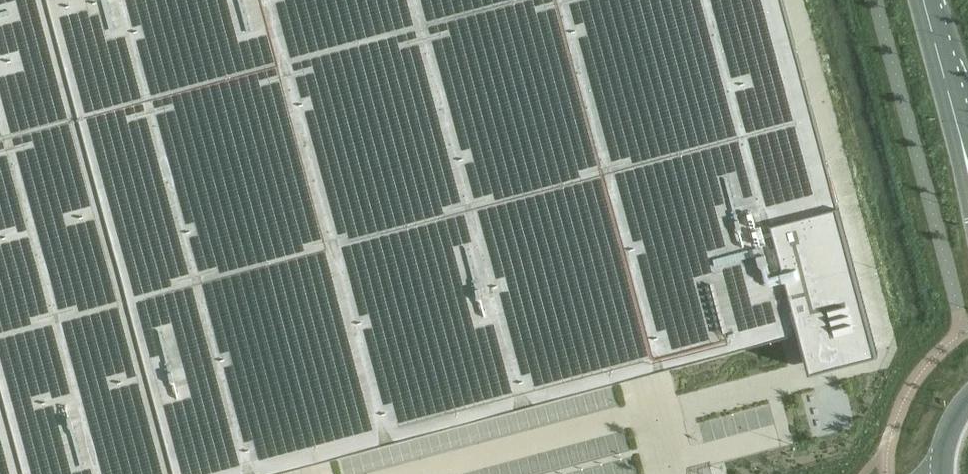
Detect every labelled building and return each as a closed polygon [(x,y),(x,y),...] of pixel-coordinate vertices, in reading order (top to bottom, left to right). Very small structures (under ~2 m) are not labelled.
[(622,376),(798,329),(807,362),(809,369),(842,361),(876,351),(874,344),(836,201),(837,201),(830,177),(798,56),(796,50),(783,0),(0,0),(0,473),(256,473),(622,376)]
